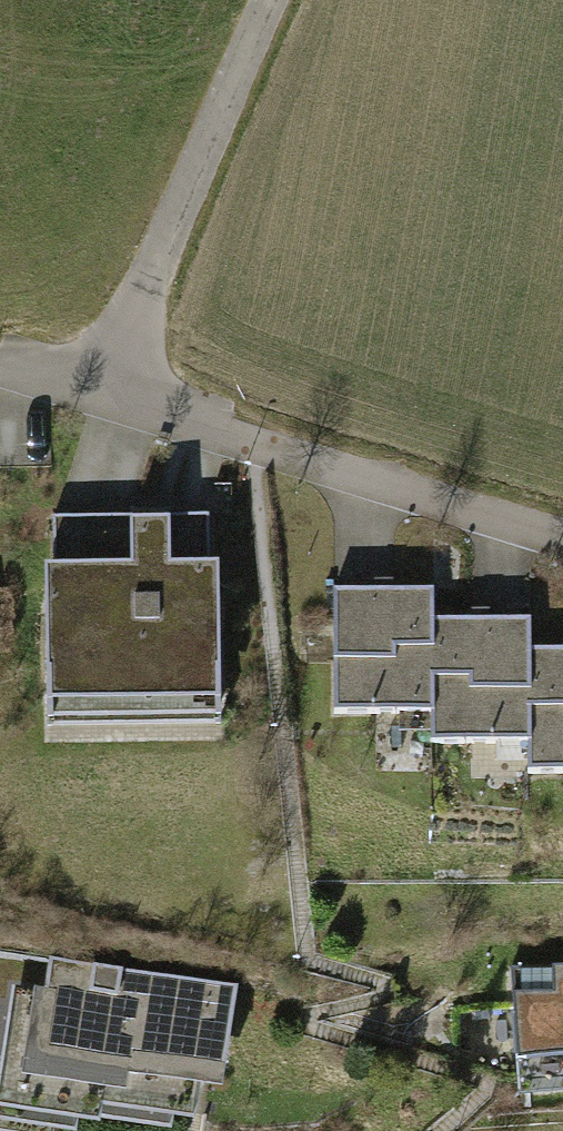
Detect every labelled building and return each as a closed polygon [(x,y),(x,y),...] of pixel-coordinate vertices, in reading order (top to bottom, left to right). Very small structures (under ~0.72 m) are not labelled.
[(197,531),(46,534),(50,741),(201,738),(197,531)] [(418,615),(322,611),(317,738),(413,742),(417,642),(418,615)] [(562,646),(562,624),(545,624),(545,646),(562,646)] [(513,645),(417,642),(413,742),(412,768),(508,772),(512,667),(513,645)] [(512,667),(508,772),(507,794),(562,796),(562,669),(512,667)] [(11,1009),(0,1073),(0,1104),(99,1121),(103,1097),(199,1114),(217,1009),(32,977),(26,1012),(11,1009)] [(499,985),(502,1085),(562,1083),(562,983),(499,985)]
